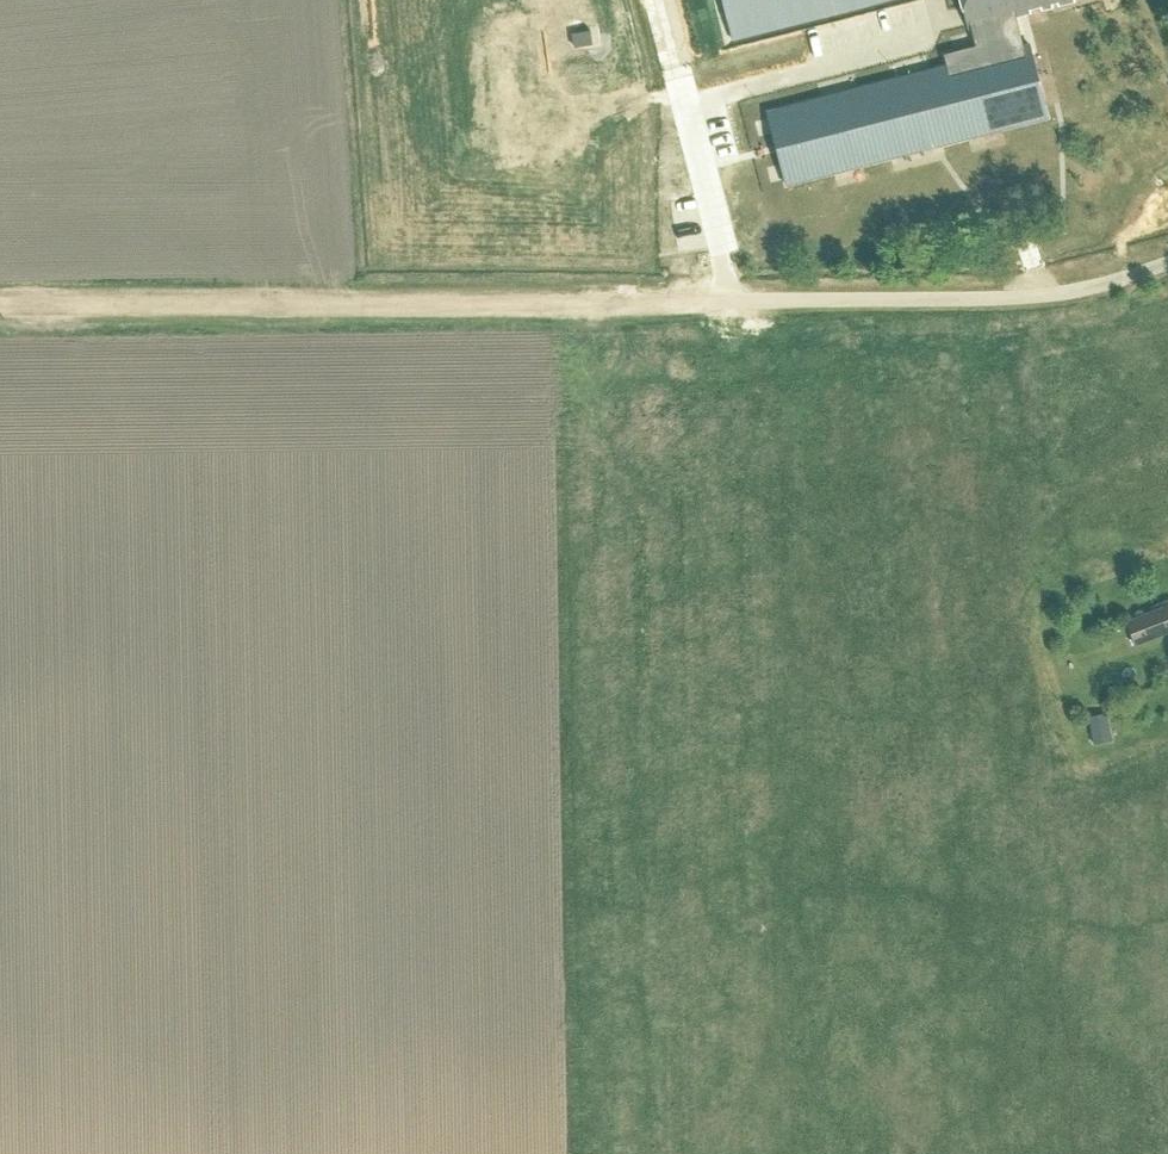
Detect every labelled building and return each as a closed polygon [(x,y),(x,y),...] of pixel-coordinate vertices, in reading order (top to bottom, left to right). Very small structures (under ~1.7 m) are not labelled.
[(733,40),(890,0),(723,0),(733,40)] [(1041,10),(1052,7),(1052,3),(1057,2),(1058,5),(1075,1),(1074,0),(961,0),(969,28),(971,28),(975,46),(943,54),(946,65),(910,74),(767,111),(787,185),(1048,118),(1029,44),(1023,45),(1016,16),(1030,12),(1030,9),(1040,6),(1041,10)] [(1137,643),(1167,631),(1167,605),(1129,620),(1137,643)] [(1110,743),(1108,729),(1089,732),(1091,746),(1110,743)]
